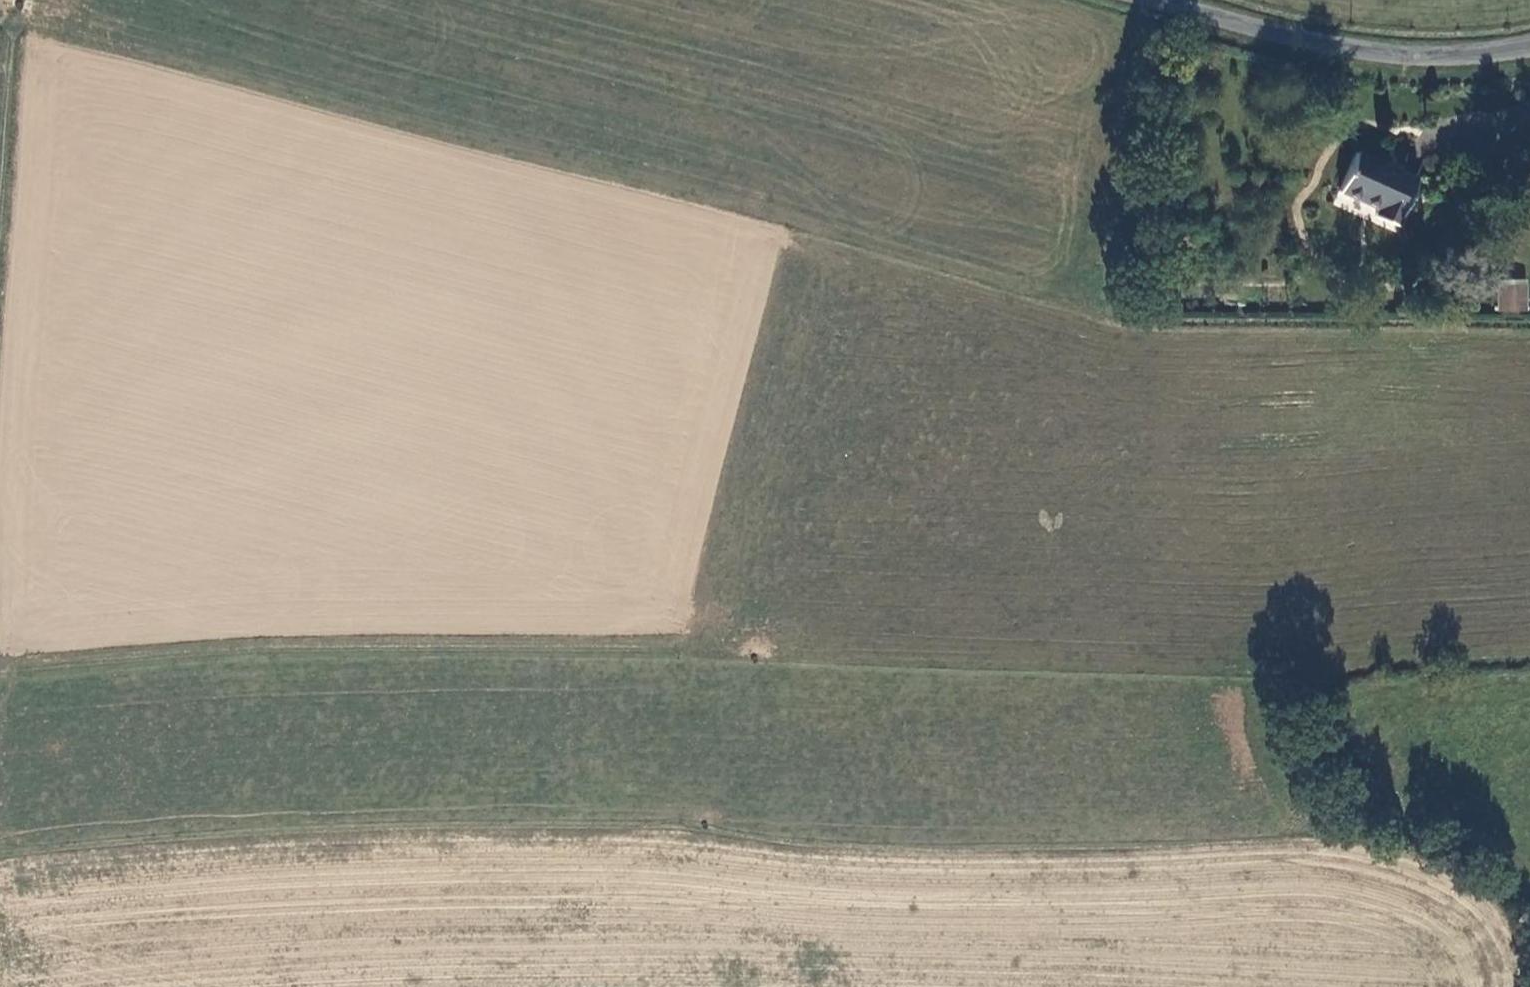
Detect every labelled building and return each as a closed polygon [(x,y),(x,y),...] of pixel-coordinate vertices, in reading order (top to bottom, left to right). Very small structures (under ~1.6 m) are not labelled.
[(1380,208),(1377,215),(1399,225),(1421,178),(1359,150),(1341,191),(1380,208)] [(1497,311),(1527,312),(1528,280),(1498,279),(1497,311)]
